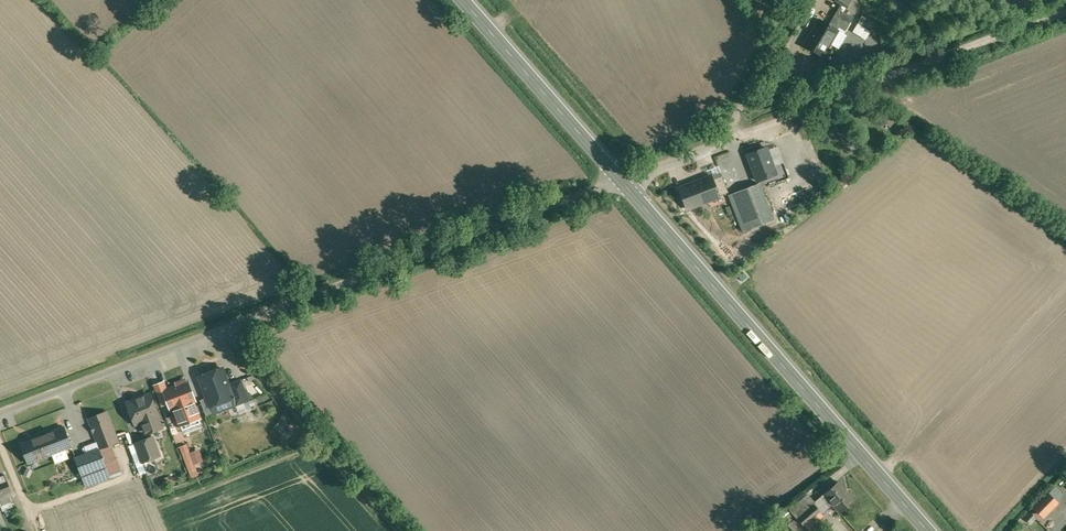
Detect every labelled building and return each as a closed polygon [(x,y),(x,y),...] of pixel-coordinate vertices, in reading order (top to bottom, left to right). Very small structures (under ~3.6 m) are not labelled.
[(853,18),(838,9),(834,16),(849,25),(853,18)] [(849,25),(834,16),(829,25),(837,30),(839,28),(845,32),(849,25)] [(829,25),(819,20),(804,46),(822,57),(837,30),(829,25)] [(776,174),(766,147),(747,154),(757,181),(776,174)] [(710,176),(679,188),(687,210),(719,198),(718,197),(728,193),(722,177),(712,180),(710,176)] [(759,184),(728,196),(742,233),(773,220),(759,184)] [(222,368),(199,377),(207,397),(214,414),(236,405),(228,385),(222,368)] [(241,380),(228,385),(236,405),(248,400),(241,380)] [(186,382),(177,385),(177,386),(164,391),(171,410),(174,409),(180,423),(199,416),(193,402),(194,401),(187,382),(186,382)] [(150,395),(143,398),(142,398),(136,400),(136,401),(127,404),(135,425),(142,422),(147,434),(161,429),(156,416),(158,416),(150,395)] [(207,397),(200,400),(206,417),(214,414),(207,397)] [(107,412),(88,419),(100,450),(118,443),(107,412)] [(65,427),(20,445),(28,464),(72,447),(65,427)] [(152,438),(136,444),(143,463),(159,456),(152,438)] [(111,478),(100,450),(74,459),(85,487),(111,478)] [(0,477),(0,495),(11,491),(5,475),(0,477)] [(854,501),(838,482),(823,495),(830,503),(839,514),(854,501)] [(1053,488),(1048,494),(1054,500),(1060,494),(1053,488)] [(1048,494),(1048,493),(1032,509),(1042,518),(1057,502),(1054,500),(1048,494)] [(814,503),(813,504),(813,503),(802,513),(796,518),(803,526),(805,528),(822,514),(822,513),(829,507),(828,506),(830,503),(823,495),(814,503)] [(807,495),(796,505),(802,513),(813,503),(813,504),(814,503),(807,495)] [(796,518),(792,513),(786,518),(791,523),(788,525),(793,530),(798,530),(803,526),(796,518)]
